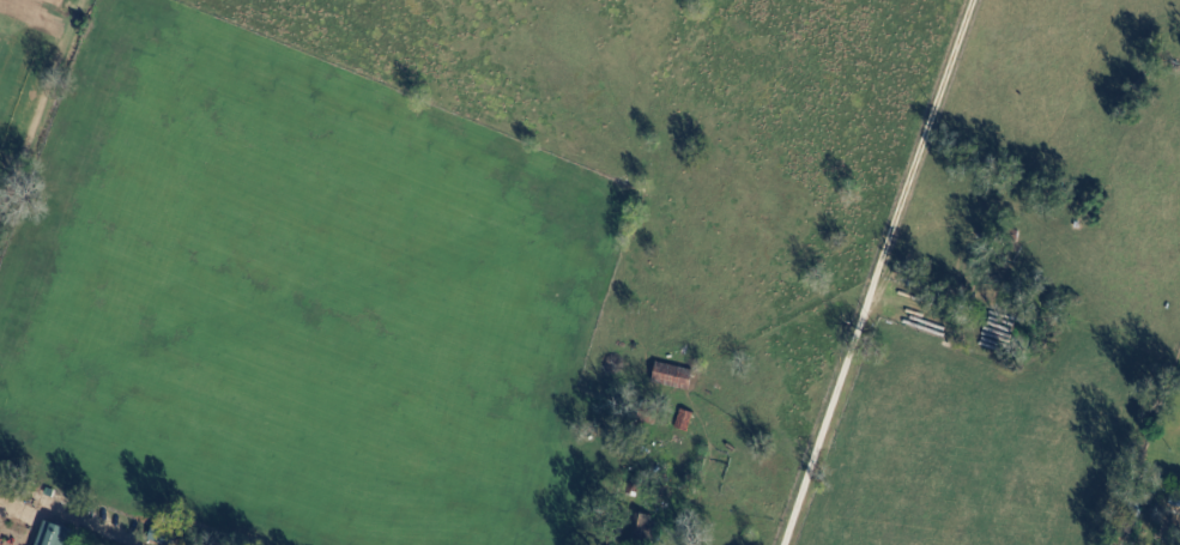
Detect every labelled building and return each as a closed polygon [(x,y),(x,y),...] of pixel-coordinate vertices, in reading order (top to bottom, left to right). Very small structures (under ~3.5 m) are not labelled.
[(691,393),(697,372),(660,361),(654,382),(691,393)] [(636,539),(652,541),(654,515),(638,514),(636,539)] [(77,532),(48,521),(39,544),(72,544),(77,532)]
